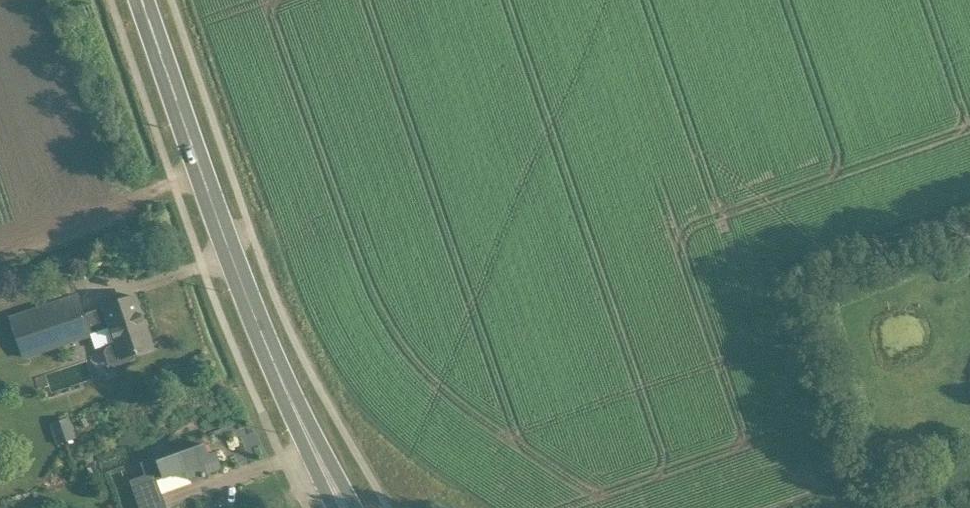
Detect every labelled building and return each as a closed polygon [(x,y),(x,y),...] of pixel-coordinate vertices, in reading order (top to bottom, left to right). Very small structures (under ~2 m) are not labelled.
[(110,328),(115,344),(108,347),(105,353),(108,364),(115,368),(117,366),(136,360),(134,353),(153,347),(136,296),(105,306),(105,307),(85,313),(79,296),(11,319),(24,357),(70,342),(89,335),(91,335),(91,334),(110,328)] [(76,435),(71,420),(70,417),(50,424),(58,445),(77,438),(76,435)] [(184,447),(163,455),(171,477),(186,472),(190,480),(203,475),(204,477),(206,476),(206,474),(222,468),(217,453),(210,455),(206,444),(185,451),(184,447)] [(163,455),(141,463),(146,475),(130,481),(140,507),(168,507),(158,481),(171,477),(163,455)]
